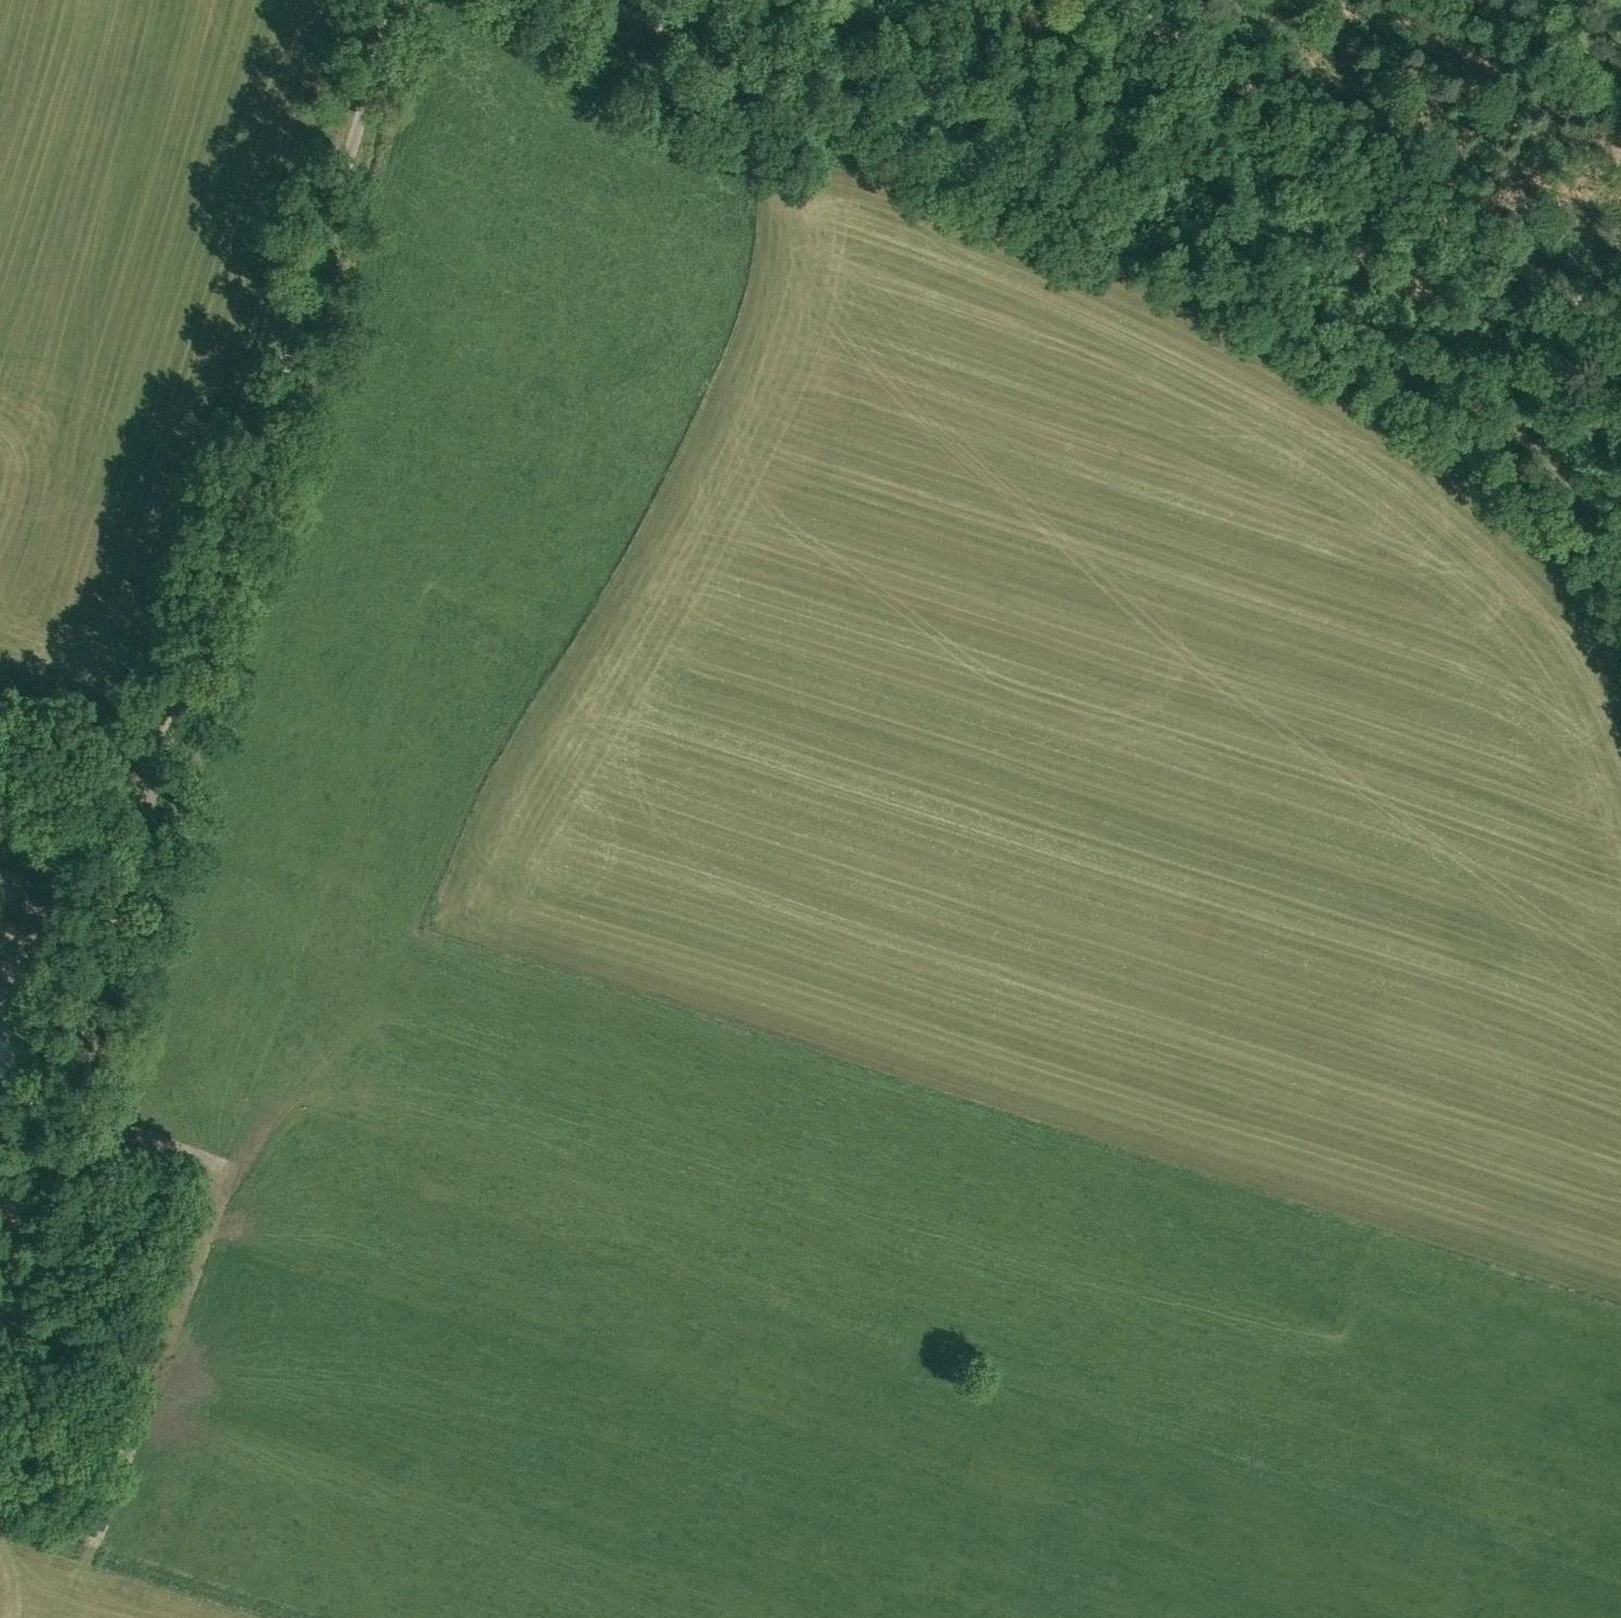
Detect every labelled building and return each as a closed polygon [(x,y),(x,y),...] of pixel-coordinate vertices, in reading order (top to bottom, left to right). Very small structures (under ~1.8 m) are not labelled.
[(14,870),(0,866),(0,917),(14,870)]
